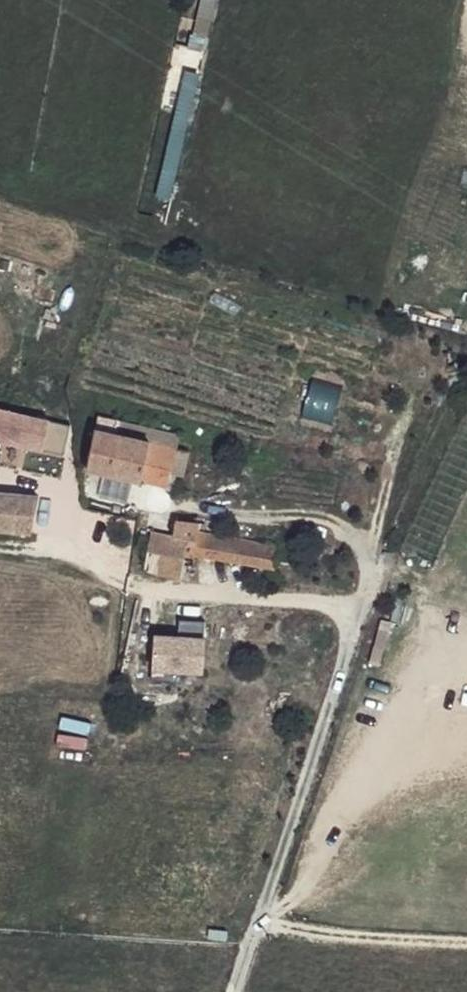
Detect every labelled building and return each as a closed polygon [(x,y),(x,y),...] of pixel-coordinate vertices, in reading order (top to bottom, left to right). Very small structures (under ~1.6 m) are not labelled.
[(0,410),(0,449),(59,465),(68,429),(0,410)] [(178,450),(116,433),(120,422),(103,416),(90,470),(141,484),(168,490),(172,475),(178,450)] [(181,439),(120,422),(116,433),(178,450),(181,439)] [(189,453),(178,450),(172,475),(183,477),(189,453)] [(0,498),(0,539),(32,543),(43,500),(0,498)] [(196,582),(202,558),(206,533),(208,520),(181,513),(173,538),(155,536),(150,571),(173,579),(196,582)] [(206,533),(202,558),(274,572),(279,550),(206,533)] [(150,681),(203,680),(203,641),(150,642),(150,681)]
